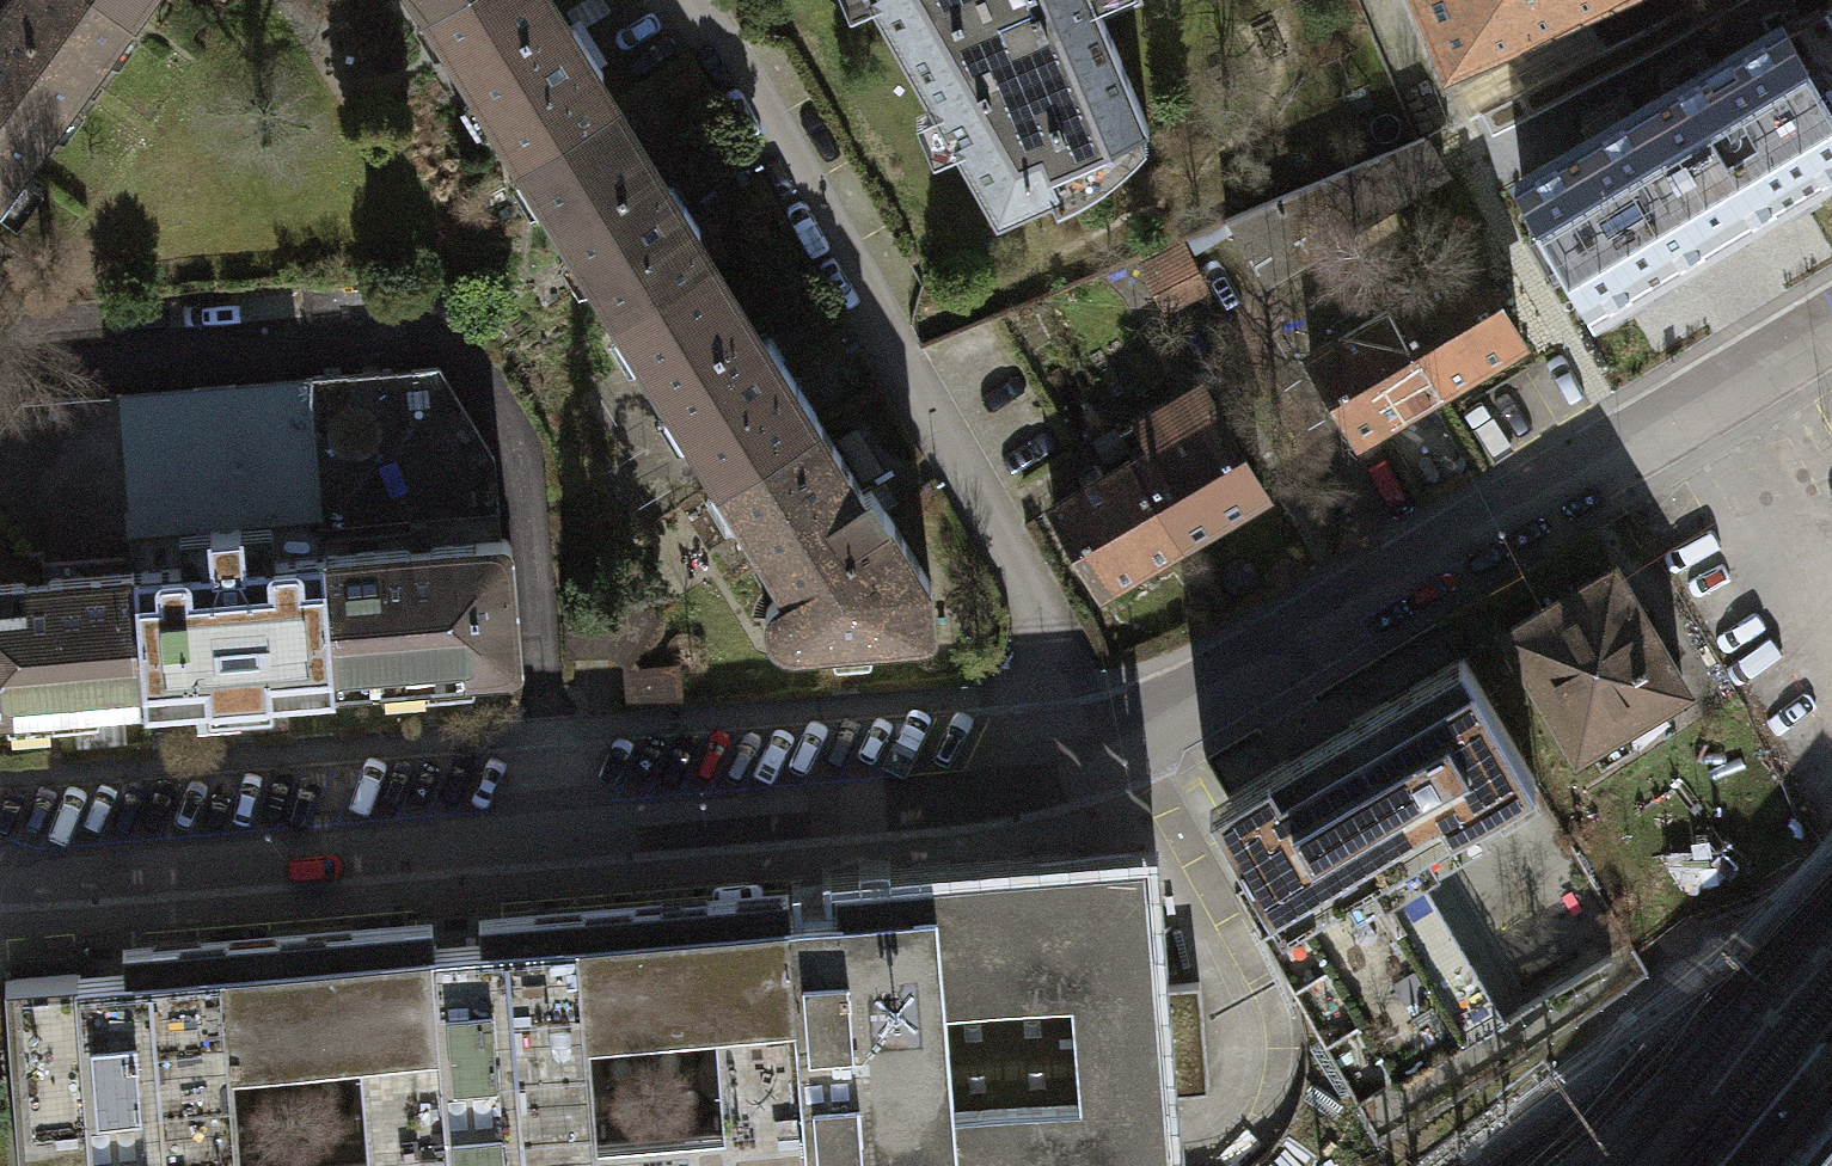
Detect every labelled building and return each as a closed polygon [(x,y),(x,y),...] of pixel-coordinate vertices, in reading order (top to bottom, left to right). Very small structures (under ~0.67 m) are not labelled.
[(24,165),(135,17),(112,0),(11,0),(0,14),(0,147),(24,165)] [(135,17),(147,0),(112,0),(135,17)] [(421,9),(436,0),(415,0),(421,9)] [(423,12),(416,21),(433,50),(447,48),(472,89),(464,99),(482,128),(495,126),(519,166),(614,108),(595,77),(603,72),(572,23),(564,28),(547,0),(436,0),(421,9),(423,12)] [(871,1),(935,111),(943,105),(959,144),(955,146),(996,219),(1051,195),(1058,207),(1082,195),(1105,181),(1092,150),(1149,126),(1103,18),(1143,1),(1142,0),(872,0),(871,1)] [(1448,65),(1596,0),(1420,0),(1448,65)] [(1606,45),(1618,69),(1655,50),(1739,0),(1694,0),(1606,45)] [(1713,231),(1782,190),(1791,205),(1822,187),(1813,172),(1831,161),(1831,24),(1824,11),(1789,32),(1783,22),(1639,107),(1713,231)] [(1495,132),(1618,69),(1606,45),(1482,108),(1495,132)] [(1713,231),(1639,107),(1520,176),(1593,301),(1637,275),(1646,290),(1678,272),(1669,256),(1713,231)] [(519,166),(521,170),(513,178),(531,207),(544,205),(569,247),(562,257),(579,286),(592,285),(616,323),(711,264),(692,234),(700,229),(670,180),(662,184),(614,108),(519,166)] [(1424,137),(1318,181),(1348,232),(1448,173),(1424,137)] [(24,165),(0,147),(0,197),(24,165)] [(1318,181),(1228,219),(1266,284),(1349,234),(1348,232),(1318,181)] [(1472,258),(1390,306),(1441,391),(1522,343),(1472,258)] [(616,323),(618,326),(611,335),(628,364),(642,363),(667,404),(659,414),(677,443),(689,440),(713,480),(817,416),(767,337),(759,342),(711,264),(616,323)] [(1360,439),(1441,391),(1390,306),(1309,354),(1360,439)] [(495,458),(439,367),(309,377),(324,553),(501,538),(495,458)] [(133,568),(324,553),(309,377),(118,393),(133,568)] [(1119,432),(1134,457),(1184,543),(1266,494),(1201,384),(1119,432)] [(0,430),(0,579),(133,568),(118,393),(22,401),(0,430)] [(783,593),(773,600),(767,609),(765,619),(767,630),(772,639),(780,646),(790,649),(930,637),(936,631),(931,581),(870,484),(862,489),(817,416),(713,480),(715,482),(708,491),(711,498),(726,521),(737,517),(765,563),(783,593)] [(1103,590),(1184,543),(1134,457),(1053,505),(1103,590)] [(751,571),(765,563),(737,517),(726,521),(711,498),(678,515),(719,595),(753,576),(751,571)] [(501,538),(324,553),(335,686),(521,671),(510,537),(501,538)] [(324,553),(133,568),(144,702),(335,686),(324,553)] [(1613,566),(1507,628),(1578,749),(1590,742),(1602,762),(1633,744),(1621,723),(1684,686),(1613,566)] [(0,579),(0,714),(144,702),(133,568),(0,579)] [(662,617),(629,596),(564,598),(566,658),(627,705),(684,699),(681,663),(630,668),(662,617)] [(1462,654),(1208,804),(1282,929),(1300,918),(1410,853),(1536,778),(1462,654)] [(1410,853),(1300,918),(1331,970),(1441,905),(1410,853)] [(788,915),(809,1165),(1169,1165),(1163,1090),(1207,1086),(1198,981),(1154,985),(1144,858),(835,884),(837,911),(788,915)] [(788,915),(786,889),(478,914),(481,941),(432,946),(451,1165),(809,1165),(788,915)] [(1441,905),(1331,970),(1363,1025),(1473,959),(1441,905)] [(432,946),(430,919),(123,945),(125,970),(5,980),(21,1165),(451,1165),(432,946)] [(1473,959),(1363,1025),(1397,1082),(1507,1017),(1473,959)] [(1822,1165),(1831,1165),(1831,1154),(1822,1165)]
